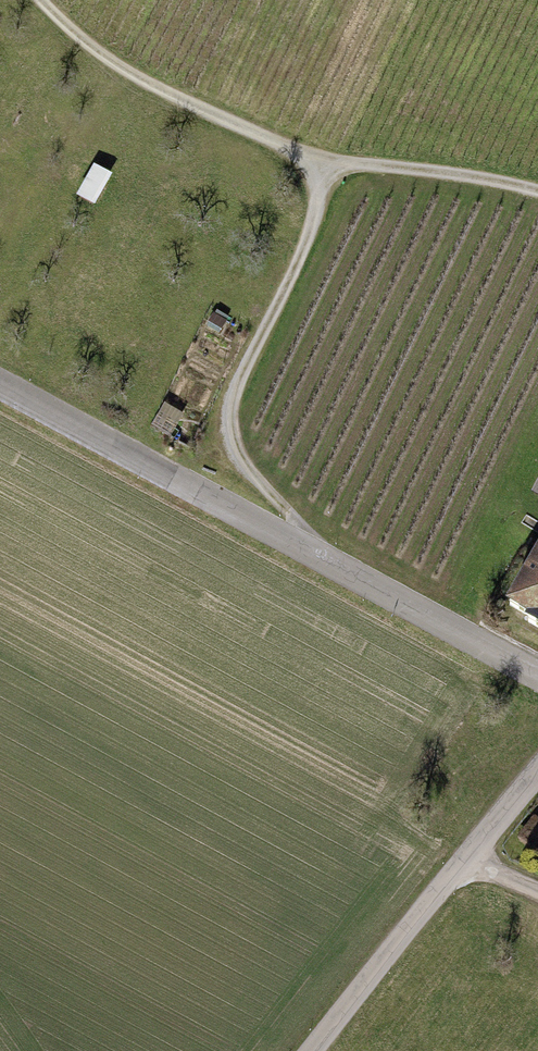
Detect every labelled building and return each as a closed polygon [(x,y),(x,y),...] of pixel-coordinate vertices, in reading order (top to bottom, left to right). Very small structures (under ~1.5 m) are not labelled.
[(113,178),(93,168),(76,198),(96,209),(113,178)] [(509,605),(530,618),(528,622),(537,628),(537,554),(509,605)]
